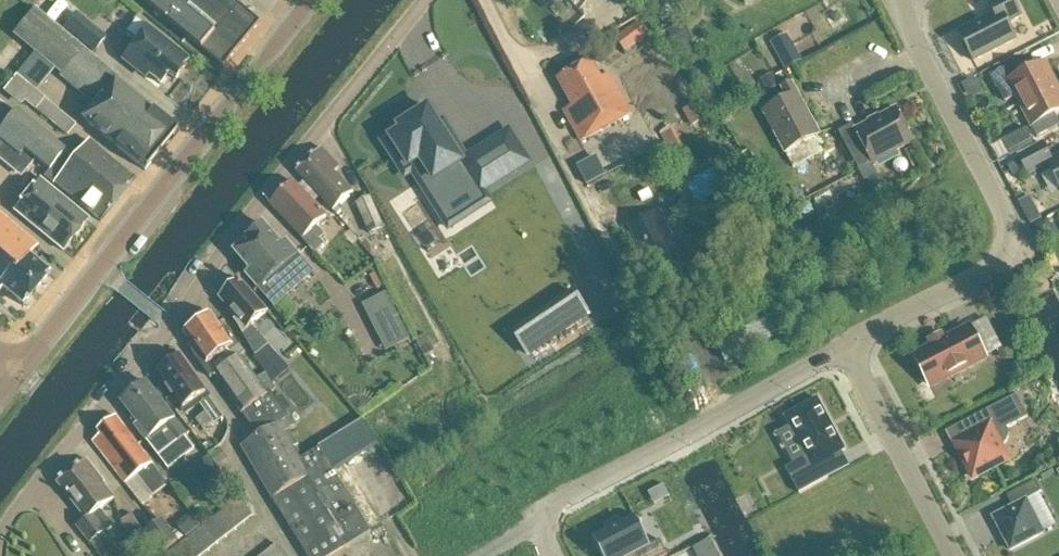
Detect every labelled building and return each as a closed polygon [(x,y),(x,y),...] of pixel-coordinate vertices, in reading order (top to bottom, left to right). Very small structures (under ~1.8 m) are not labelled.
[(260,25),(238,6),(241,2),(240,0),(141,0),(223,70),(260,25)] [(1022,20),(1012,0),(999,0),(988,5),(994,17),(959,35),(974,65),(1016,43),(1008,27),(1022,20)] [(119,81),(86,54),(34,11),(12,39),(32,55),(0,94),(21,111),(24,106),(66,141),(75,129),(35,96),(52,75),(94,110),(84,123),(145,173),(176,135),(116,85),(119,81)] [(107,41),(76,15),(65,29),(95,55),(107,41)] [(626,56),(649,39),(639,25),(616,42),(626,56)] [(147,80),(159,89),(166,79),(174,85),(191,63),(147,29),(120,64),(144,83),(147,80)] [(787,37),(770,45),(785,72),(801,63),(787,37)] [(591,64),(578,72),(560,82),(574,109),(566,114),(582,143),(631,116),(610,78),(602,83),(591,64)] [(1020,107),(1057,88),(1046,65),(1021,78),(1015,66),(990,79),(997,91),(998,90),(1006,105),(1016,99),(1020,107)] [(828,152),(792,86),(783,91),(788,102),(764,115),(786,156),(795,171),(828,152)] [(1020,107),(1032,129),(1058,115),(1058,91),(1057,88),(1020,107)] [(29,169),(34,163),(48,174),(43,181),(53,188),(54,186),(98,221),(97,222),(101,225),(134,182),(89,145),(73,163),(64,156),(14,115),(12,117),(0,107),(0,145),(29,169)] [(529,169),(510,138),(468,163),(449,133),(444,136),(430,112),(408,126),(411,130),(384,146),(402,176),(410,171),(435,213),(475,189),(480,198),(529,169)] [(873,166),(914,145),(896,112),(856,133),(853,128),(839,135),(859,173),(873,166)] [(1028,131),(1004,143),(1010,155),(1034,143),(1028,131)] [(29,169),(0,145),(0,165),(20,181),(29,169)] [(1019,159),(1029,177),(1049,167),(1058,187),(1058,160),(1052,164),(1043,146),(1019,159)] [(338,211),(354,195),(335,175),(340,171),(322,151),(297,175),(338,218),(342,214),(338,211)] [(13,213),(22,220),(63,254),(88,222),(39,182),(13,213)] [(316,255),(325,246),(320,241),(324,237),(317,229),(327,220),(294,184),(271,206),(304,241),(303,242),(316,255)] [(370,202),(357,208),(372,239),(384,233),(370,202)] [(654,284),(689,266),(675,237),(673,239),(661,214),(630,229),(644,257),(641,259),(654,284)] [(50,277),(29,260),(38,250),(0,219),(0,294),(3,291),(24,309),(50,277)] [(297,291),(290,284),(308,268),(285,243),(281,246),(264,228),(249,241),(250,242),(236,255),(251,272),(246,276),(259,291),(276,309),(297,291)] [(272,387),(289,373),(252,329),(268,315),(241,284),(221,301),(238,320),(235,323),(238,327),(272,387)] [(391,351),(417,340),(395,292),(370,303),(391,351)] [(574,295),(513,336),(528,358),(589,317),(574,295)] [(196,330),(218,365),(243,349),(221,314),(196,330)] [(969,331),(916,359),(931,389),(985,361),(969,331)] [(435,354),(427,338),(417,344),(425,359),(435,354)] [(1014,357),(1014,345),(1002,345),(1001,357),(1014,357)] [(215,427),(225,421),(179,357),(156,373),(184,412),(197,402),(215,427)] [(853,438),(826,384),(793,401),(815,443),(794,454),(807,479),(839,462),(832,448),(853,438)] [(188,438),(148,385),(146,387),(141,385),(134,391),(135,395),(122,405),(139,427),(136,430),(159,460),(188,438)] [(1009,435),(1007,432),(1029,421),(1017,398),(949,434),(974,480),(1002,465),(995,452),(1000,449),(1004,446),(1007,442),(1008,438),(1009,435)] [(154,499),(169,488),(117,419),(99,433),(103,438),(94,444),(126,486),(138,478),(154,499)] [(91,546),(98,555),(110,555),(109,555),(117,549),(107,534),(113,529),(100,513),(115,501),(104,486),(105,485),(87,463),(58,485),(87,522),(78,529),(91,546)] [(1024,489),(1030,501),(1042,495),(1036,483),(1024,489)] [(1044,536),(1027,503),(1026,502),(993,520),(1011,553),(1044,536)] [(149,543),(133,517),(121,524),(137,550),(149,543)] [(635,519),(621,526),(618,522),(605,528),(608,533),(593,541),(601,555),(667,555),(661,543),(651,548),(635,519)] [(179,543),(162,522),(146,535),(162,555),(179,543)] [(711,543),(696,552),(698,555),(714,555),(717,554),(711,543)] [(282,546),(268,555),(290,555),(282,546)]
